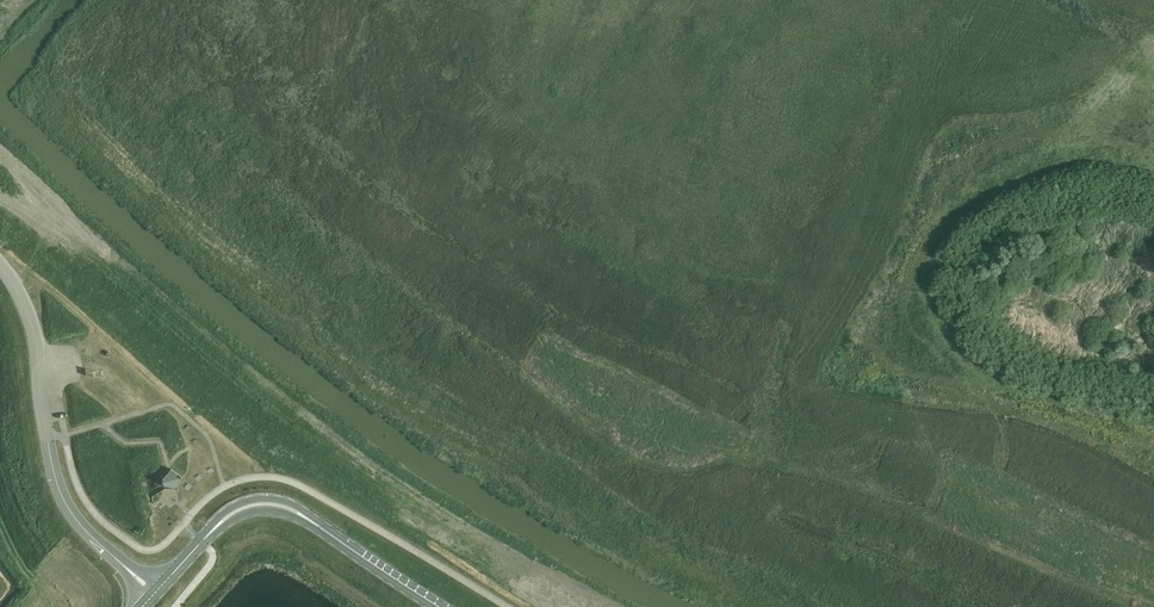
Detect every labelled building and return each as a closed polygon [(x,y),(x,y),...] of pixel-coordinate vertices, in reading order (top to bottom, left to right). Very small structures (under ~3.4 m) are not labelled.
[(162,476),(165,487),(176,487),(181,475),(171,468),(162,476)]
